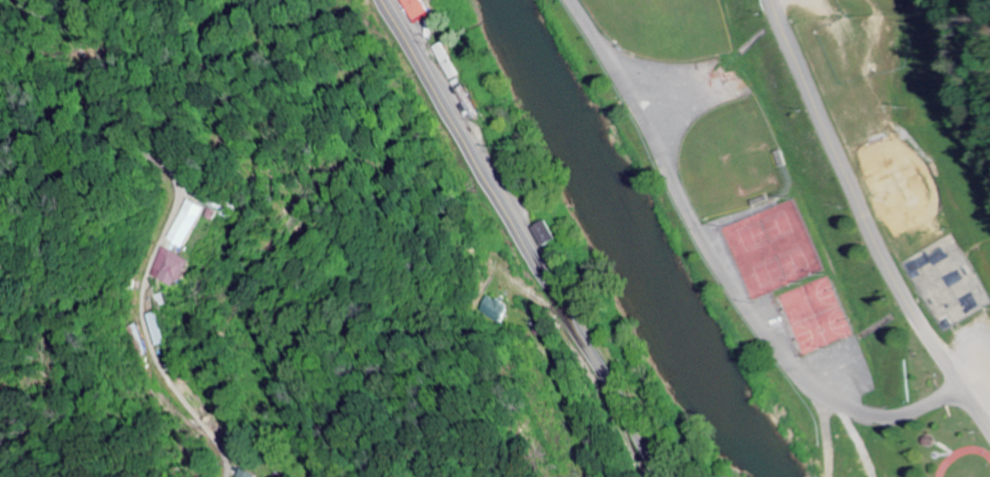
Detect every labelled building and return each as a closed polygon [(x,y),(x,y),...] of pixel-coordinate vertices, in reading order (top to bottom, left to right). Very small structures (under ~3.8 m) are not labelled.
[(419,25),(435,17),(427,0),(407,0),(419,25)] [(237,221),(242,208),(208,194),(204,203),(214,207),(209,217),(220,221),(223,215),(237,221)] [(170,240),(190,249),(210,209),(190,199),(170,240)] [(551,255),(566,249),(554,221),(540,227),(551,255)] [(153,276),(185,289),(197,260),(165,247),(153,276)] [(160,347),(171,344),(162,313),(151,316),(160,347)]
